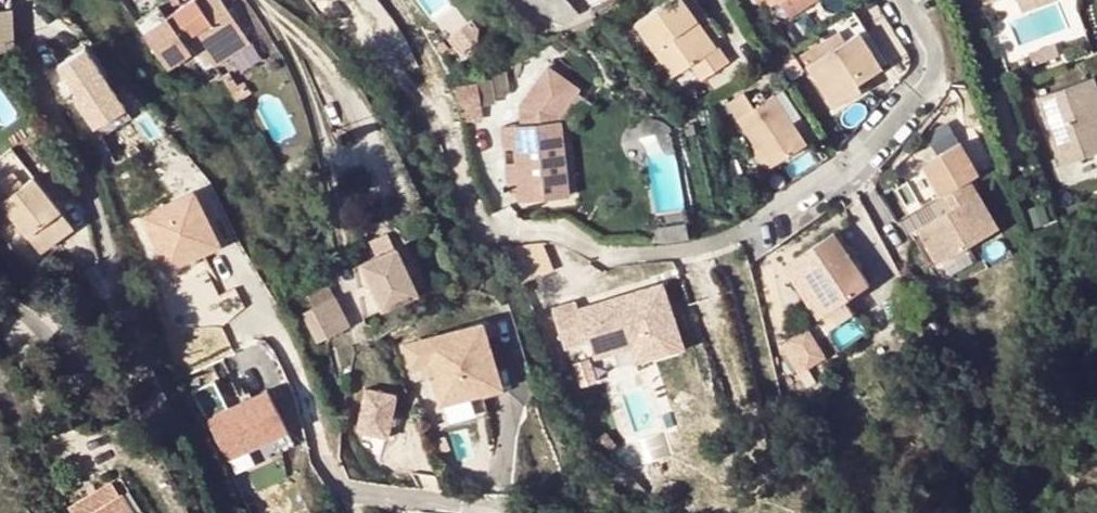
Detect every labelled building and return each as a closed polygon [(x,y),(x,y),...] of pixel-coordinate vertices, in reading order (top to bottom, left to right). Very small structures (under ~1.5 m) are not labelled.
[(244,31),(225,0),(188,0),(166,14),(159,3),(137,16),(166,63),(186,50),(200,72),(226,56),(220,47),(244,31)] [(555,31),(578,15),(567,0),(533,0),(555,31)] [(634,20),(674,73),(690,60),(701,75),(728,55),(717,39),(714,42),(709,46),(690,20),(695,16),(684,0),(663,0),(634,20)] [(0,9),(0,47),(18,47),(18,8),(0,9)] [(714,42),(695,16),(690,20),(709,46),(714,42)] [(857,30),(806,63),(807,67),(832,106),(860,88),(856,81),(879,66),(857,30)] [(220,47),(226,56),(250,41),(251,41),(244,31),(220,47)] [(1050,40),(1025,48),(1029,59),(1054,50),(1050,40)] [(91,121),(95,128),(125,107),(84,47),(58,64),(77,93),(74,95),(91,121)] [(522,124),(502,127),(504,146),(515,145),(520,186),(522,198),(568,193),(560,115),(578,87),(547,66),(520,106),(522,124)] [(1064,162),(1096,149),(1096,119),(1093,108),(1096,107),(1096,75),(1096,73),(1040,94),(1064,162)] [(474,89),(457,92),(460,110),(477,107),(474,89)] [(770,91),(735,116),(744,130),(753,142),(767,164),(774,159),(803,140),(770,91)] [(131,117),(125,107),(95,128),(96,129),(98,133),(100,137),(114,160),(125,155),(111,131),(131,117)] [(265,128),(258,133),(262,139),(269,135),(265,128)] [(932,179),(940,193),(944,191),(969,176),(979,170),(959,139),(923,161),(933,178),(932,179)] [(762,168),(767,164),(753,142),(748,146),(762,168)] [(515,145),(504,146),(509,187),(520,186),(515,145)] [(59,210),(24,163),(0,181),(0,215),(5,222),(14,217),(18,222),(26,234),(59,210)] [(969,176),(944,191),(952,204),(917,225),(938,260),(998,224),(969,176)] [(194,187),(138,213),(166,273),(221,248),(194,187)] [(59,210),(26,234),(39,250),(72,226),(59,210)] [(10,229),(18,222),(14,217),(5,222),(10,229)] [(835,230),(796,256),(830,308),(869,282),(835,230)] [(532,278),(556,267),(543,238),(519,248),(532,278)] [(351,269),(372,315),(417,296),(396,249),(351,269)] [(830,308),(808,275),(796,283),(819,316),(830,308)] [(305,294),(312,308),(333,297),(324,278),(305,294)] [(580,303),(555,311),(569,350),(593,342),(598,358),(634,346),(654,338),(659,354),(688,344),(665,281),(583,310),(580,303)] [(312,308),(300,314),(314,344),(348,328),(333,297),(312,308)] [(481,379),(499,374),(485,324),(406,346),(413,369),(429,365),(441,406),(485,394),(481,379)] [(806,325),(788,336),(805,364),(824,352),(806,325)] [(654,338),(634,346),(639,362),(659,354),(654,338)] [(499,374),(481,379),(485,394),(503,390),(499,374)] [(396,395),(365,389),(357,432),(387,438),(396,395)] [(285,431),(265,391),(205,421),(225,461),(285,431)] [(654,429),(659,447),(676,443),(672,425),(654,429)] [(645,462),(655,459),(652,446),(641,448),(645,462)] [(443,471),(445,477),(452,474),(449,467),(443,471)] [(78,512),(91,512),(120,493),(113,482),(74,508),(78,512)] [(120,493),(91,512),(133,512),(120,493)]
